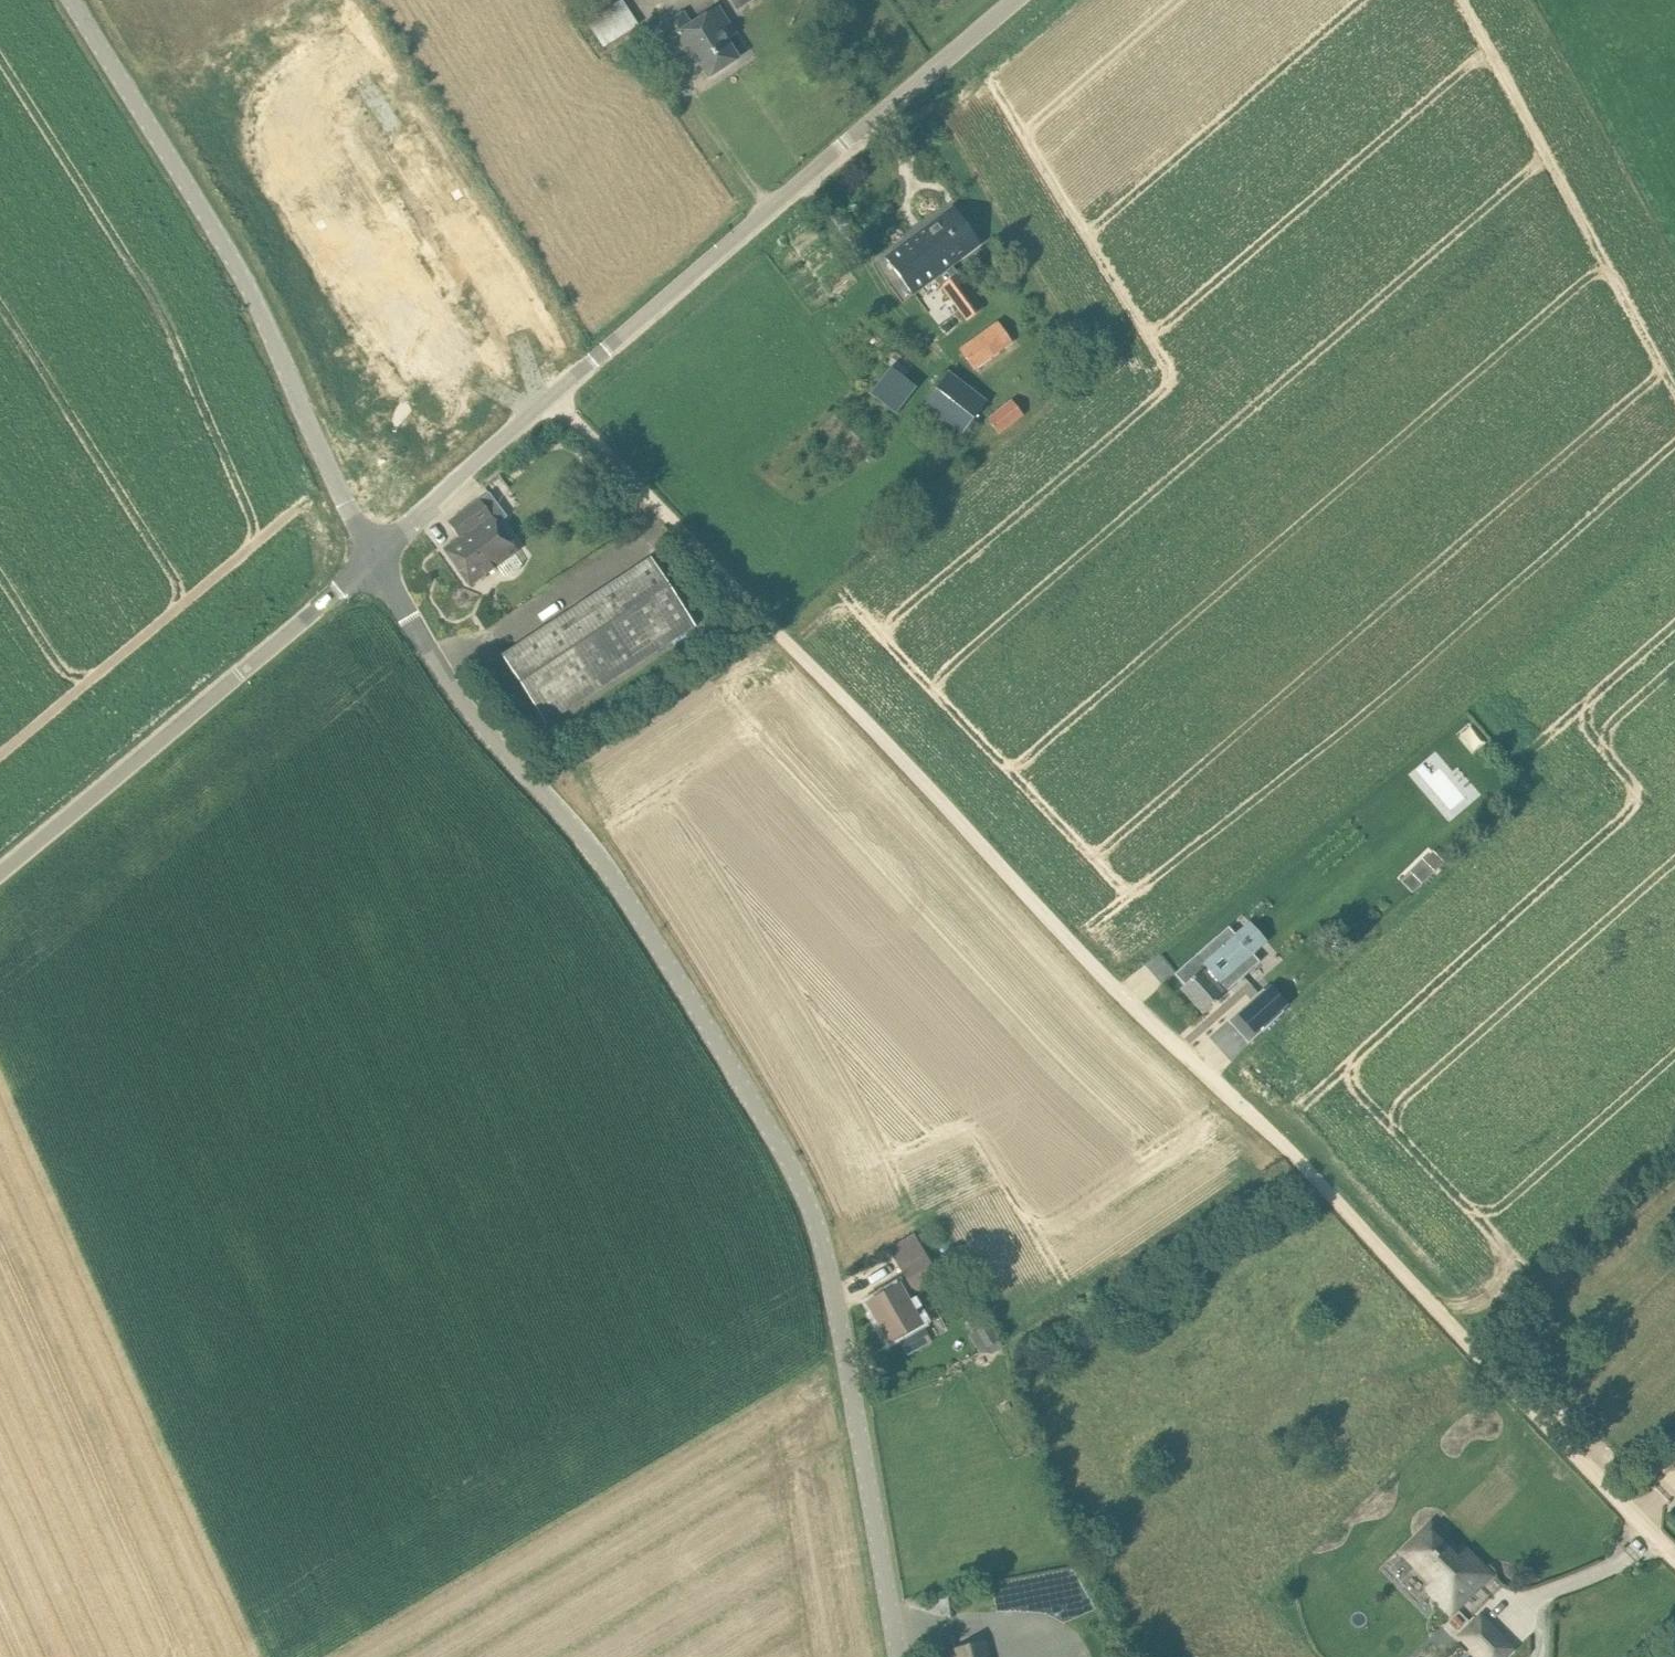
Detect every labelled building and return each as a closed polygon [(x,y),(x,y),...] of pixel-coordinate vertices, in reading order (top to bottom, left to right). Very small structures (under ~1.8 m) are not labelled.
[(621,1),(587,23),(604,48),(638,26),(621,1)] [(736,34),(719,8),(707,16),(706,15),(691,24),(684,13),(659,29),(675,54),(688,46),(708,78),(739,58),(727,40),(736,34)] [(981,246),(952,206),(887,256),(915,294),(936,279),(966,322),(984,309),(953,266),(981,246)] [(1013,343),(998,322),(959,349),(975,370),(1013,343)] [(917,387),(892,367),(870,393),(896,413),(917,387)] [(988,402),(949,373),(923,406),(961,436),(988,402)] [(1000,435),(1024,416),(1012,400),(987,419),(1000,435)] [(468,529),(443,548),(470,584),(496,565),(503,575),(510,574),(518,569),(521,563),(514,553),(518,550),(499,523),(506,517),(488,492),(481,497),(475,502),(457,514),(468,529)] [(546,722),(695,625),(651,557),(502,654),(546,722)] [(1422,857),(1409,870),(1411,872),(1422,883),(1444,861),(1433,850),(1424,859),(1422,857)] [(1229,926),(1175,974),(1184,985),(1182,987),(1180,989),(1203,1014),(1226,995),(1225,994),(1261,962),(1254,954),(1236,933),(1229,926)] [(1263,989),(1228,1021),(1249,1044),(1284,1013),(1282,1011),(1264,991),(1263,989)] [(925,1253),(899,1268),(906,1280),(866,1304),(888,1343),(898,1338),(908,1355),(932,1341),(922,1324),(923,1323),(907,1296),(913,1292),(914,1293),(939,1278),(925,1253)] [(991,1324),(970,1335),(981,1353),(1001,1341),(991,1324)] [(1431,1527),(1406,1552),(1434,1580),(1429,1585),(1451,1607),(1486,1572),(1464,1550),(1459,1555),(1431,1527)] [(1461,1634),(1484,1656),(1500,1656),(1511,1647),(1479,1615),(1461,1634)] [(953,1651),(954,1656),(990,1656),(986,1643),(953,1651)]
